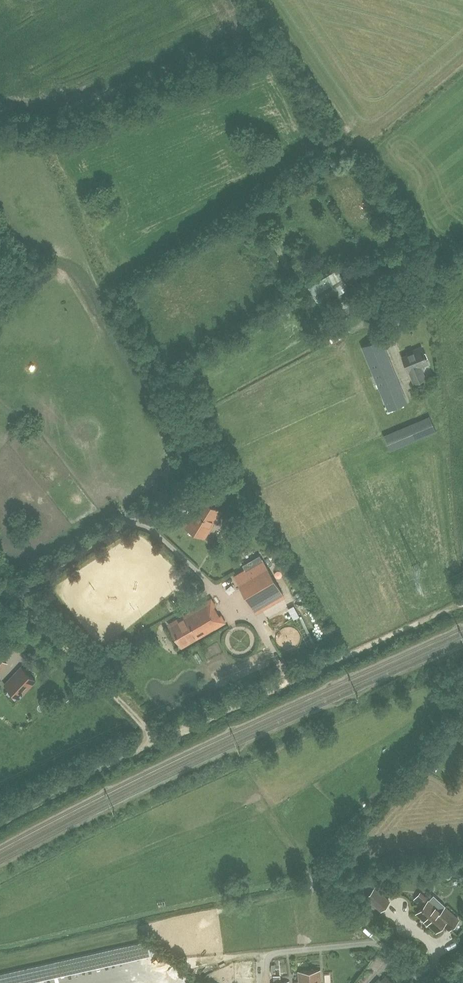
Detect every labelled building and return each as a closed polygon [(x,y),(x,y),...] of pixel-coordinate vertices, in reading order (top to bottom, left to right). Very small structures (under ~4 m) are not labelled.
[(346,288),(335,269),(305,286),(317,306),(346,288)] [(399,381),(381,338),(362,346),(380,389),(399,381)] [(410,371),(415,383),(425,378),(420,366),(428,363),(421,347),(412,351),(413,352),(403,357),(409,371),(410,371)] [(407,402),(402,390),(383,398),(388,410),(407,402)] [(437,430),(430,414),(384,434),(391,450),(437,430)] [(185,524),(204,536),(220,510),(201,498),(185,524)] [(245,576),(237,581),(252,604),(280,587),(265,564),(260,554),(242,565),(245,569),(242,571),(245,576)] [(201,605),(169,624),(182,645),(214,626),(214,627),(224,621),(221,615),(218,616),(213,607),(215,606),(211,599),(201,605)] [(35,680),(21,667),(5,685),(19,698),(35,680)] [(418,881),(424,887),(433,878),(426,871),(418,881)] [(389,901),(374,888),(366,896),(381,910),(389,901)] [(428,900),(417,913),(436,931),(443,923),(449,929),(458,919),(445,907),(445,908),(443,907),(445,904),(434,894),(428,900)] [(370,919),(374,914),(369,909),(360,901),(356,907),(370,919)] [(298,971),(299,982),(295,982),(321,982),(320,970),(298,971)]
